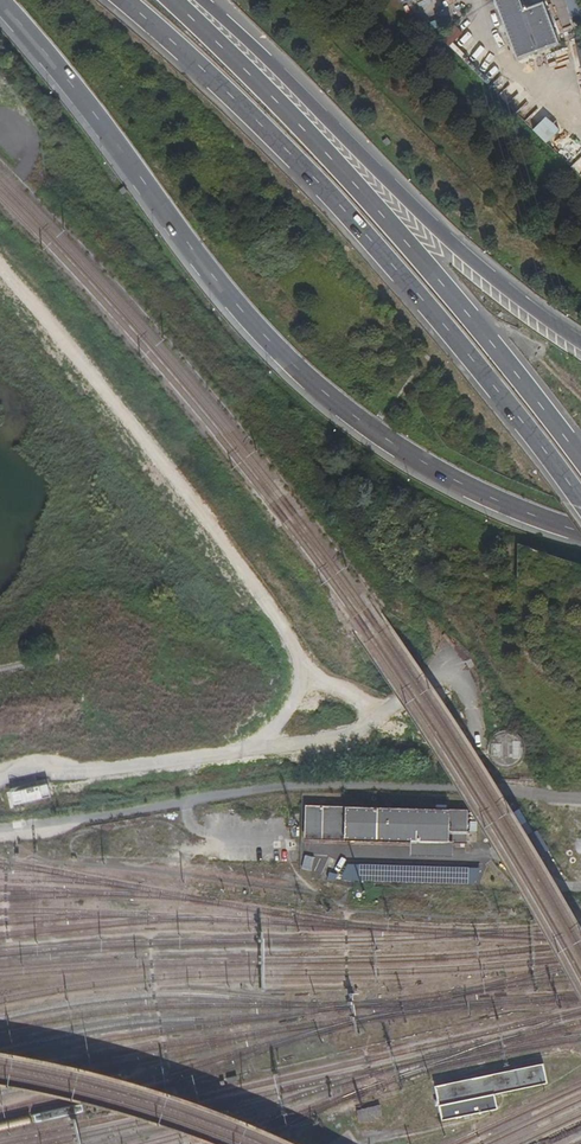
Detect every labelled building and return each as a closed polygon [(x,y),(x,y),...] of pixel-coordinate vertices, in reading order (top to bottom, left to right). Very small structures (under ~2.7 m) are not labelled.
[(518,0),(493,0),(515,60),(558,44),(541,2),(522,10),(518,0)] [(570,9),(580,6),(579,0),(568,0),(570,9)] [(549,144),(562,130),(548,117),(534,131),(549,144)] [(488,763),(493,767),(500,770),(506,771),(513,769),(518,765),(521,762),(523,755),(523,749),(522,746),(518,740),(513,736),(506,734),(500,735),(494,737),(489,742),(487,748),(486,755),(488,763)] [(462,808),(300,803),(298,837),(405,840),(405,850),(446,852),(446,839),(462,839),(462,808)] [(546,1085),(543,1066),(435,1088),(442,1123),(496,1111),(493,1097),(546,1085)] [(379,1121),(376,1108),(354,1113),(358,1126),(379,1121)]
